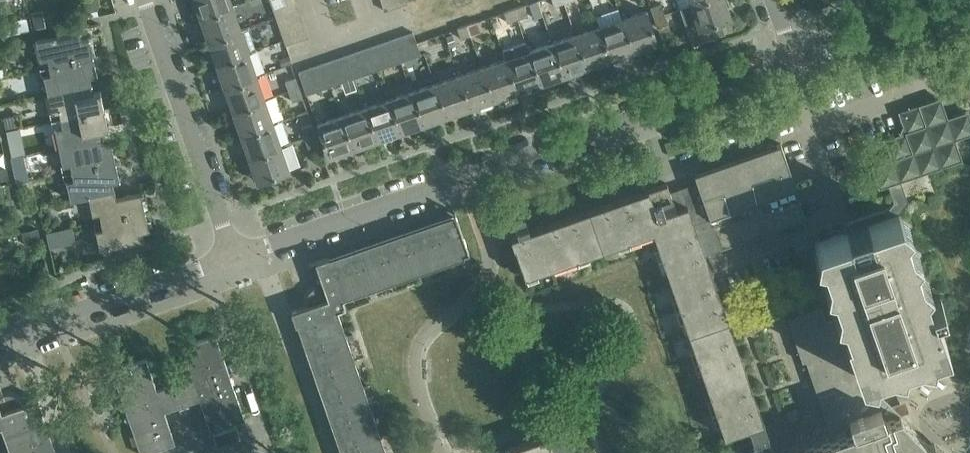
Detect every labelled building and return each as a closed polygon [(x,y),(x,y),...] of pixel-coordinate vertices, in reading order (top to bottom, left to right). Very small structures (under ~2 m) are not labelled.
[(200,16),(232,5),(231,0),(195,0),(200,16)] [(274,10),(297,2),(296,0),(270,0),(274,10)] [(385,10),(407,3),(406,0),(381,0),(385,10)] [(691,5),(681,8),(693,43),(724,32),(720,21),(731,17),(725,0),(704,0),(691,5)] [(274,10),(278,21),(300,13),(297,2),(274,10)] [(651,7),(654,17),(664,13),(661,3),(651,7)] [(200,16),(208,40),(241,28),(232,5),(200,16)] [(524,5),(514,8),(518,19),(528,15),(524,5)] [(518,19),(514,8),(504,12),(508,22),(518,19)] [(647,10),(623,18),(634,51),(658,43),(647,10)] [(278,21),(282,33),(304,25),(300,13),(278,21)] [(664,13),(654,17),(657,27),(668,23),(664,13)] [(623,18),(600,26),(611,59),(634,51),(623,18)] [(4,25),(6,35),(25,30),(23,21),(4,25)] [(478,21),(467,24),(471,35),(481,31),(478,21)] [(471,35),(467,24),(457,28),(461,38),(471,35)] [(304,25),(282,33),(286,44),(308,36),(304,25)] [(217,63),(249,52),(256,49),(248,26),(241,28),(208,40),(217,63)] [(600,26),(576,35),(587,67),(611,59),(600,26)] [(48,57),(49,65),(93,56),(89,37),(82,39),(80,30),(36,39),(41,59),(48,57)] [(413,32),(401,36),(409,58),(421,54),(413,32)] [(576,35),(552,43),(564,75),(587,67),(576,35)] [(401,36),(390,40),(398,62),(409,58),(401,36)] [(390,40),(379,44),(387,66),(398,62),(390,40)] [(552,43),(529,51),(540,83),(564,75),(552,43)] [(379,44),(367,48),(375,70),(387,66),(379,44)] [(367,48),(356,52),(364,74),(375,70),(367,48)] [(529,51),(505,59),(517,91),(540,83),(529,51)] [(217,63),(225,87),(257,76),(249,52),(217,63)] [(356,52),(345,55),(352,78),(364,74),(356,52)] [(345,55),(333,59),(341,82),(352,78),(345,55)] [(44,75),(48,93),(92,84),(90,76),(97,74),(93,56),(49,65),(51,73),(44,75)] [(333,59),(322,63),(330,86),(341,82),(333,59)] [(505,59),(482,67),(493,99),(517,91),(505,59)] [(322,63),(311,67),(318,90),(330,86),(322,63)] [(318,90),(311,67),(299,71),(307,94),(318,90)] [(482,67),(458,75),(470,108),(493,99),(482,67)] [(458,75),(435,83),(446,116),(470,108),(458,75)] [(225,87),(233,110),(265,99),(257,76),(225,87)] [(286,81),(289,91),(299,87),(296,77),(286,81)] [(435,83),(411,92),(423,124),(446,116),(435,83)] [(59,110),(61,118),(104,109),(100,90),(93,92),(92,84),(48,93),(52,112),(59,110)] [(299,87),(289,91),(293,101),(303,97),(299,87)] [(411,92),(388,100),(399,132),(423,124),(411,92)] [(842,314),(841,315),(827,320),(822,306),(787,318),(802,361),(806,360),(829,426),(829,427),(892,405),(864,377),(866,371),(874,368),(874,370),(889,365),(893,365),(895,361),(903,358),(903,359),(917,355),(923,356),(924,350),(931,348),(932,350),(947,344),(934,307),(943,304),(940,295),(928,299),(924,285),(922,286),(919,278),(922,275),(919,272),(914,256),(912,257),(909,249),(912,246),(909,243),(904,228),(902,228),(900,221),(903,217),(899,213),(908,202),(901,181),(962,159),(955,139),(969,134),(969,116),(968,110),(948,117),(941,97),(899,111),(903,125),(899,134),(885,139),(892,159),(872,166),(879,188),(888,185),(894,202),(889,209),(844,224),(847,231),(816,242),(815,247),(820,248),(822,256),(821,256),(826,272),(825,276),(830,277),(832,285),(831,285),(836,300),(835,305),(840,305),(842,314)] [(233,110),(241,134),(273,123),(265,99),(233,110)] [(388,100),(364,108),(375,140),(399,132),(388,100)] [(364,108),(341,116),(352,148),(375,140),(364,108)] [(55,127),(59,146),(103,137),(101,129),(108,127),(104,109),(61,118),(62,126),(55,127)] [(352,148),(341,116),(317,124),(328,156),(352,148)] [(241,134),(249,157),(281,146),(273,123),(241,134)] [(302,127),(305,138),(316,134),(312,124),(302,127)] [(316,134),(305,138),(309,148),(319,144),(316,134)] [(70,163),(72,171),(116,161),(112,143),(105,144),(103,137),(59,146),(63,164),(70,163)] [(768,150),(695,176),(699,188),(707,212),(720,249),(806,219),(795,188),(797,188),(795,184),(794,185),(786,162),(788,162),(781,143),(767,148),(768,150)] [(281,146),(249,157),(257,181),(290,170),(281,146)] [(71,200),(89,196),(89,195),(115,189),(113,181),(120,180),(116,161),(72,171),(74,179),(67,180),(71,200)] [(749,428),(763,423),(764,422),(764,421),(763,421),(746,372),(747,371),(746,370),(745,370),(728,320),(729,320),(728,318),(727,319),(710,269),(711,269),(710,267),(710,268),(692,218),(693,218),(693,217),(707,212),(699,188),(684,193),(682,187),(681,188),(683,194),(672,198),(667,183),(642,192),(641,191),(639,192),(640,193),(590,210),(590,209),(588,210),(588,211),(539,228),(539,227),(537,228),(529,231),(524,217),(514,221),(519,235),(512,237),(525,276),(526,276),(526,275),(551,266),(553,271),(552,266),(576,257),(578,263),(579,262),(577,257),(602,248),(604,254),(605,253),(603,248),(627,239),(629,245),(630,244),(629,239),(654,230),(663,256),(658,257),(658,259),(663,257),(672,281),(666,283),(667,284),(672,282),(681,306),(675,308),(676,310),(681,308),(690,332),(684,334),(685,335),(690,333),(698,358),(693,360),(694,361),(699,359),(707,384),(702,385),(702,386),(708,384),(716,409),(711,411),(711,412),(717,410),(725,435),(724,435),(725,436),(749,428)] [(100,212),(101,220),(145,210),(141,192),(117,197),(115,189),(89,195),(89,196),(93,213),(100,212)] [(145,210),(101,220),(103,228),(96,229),(100,249),(144,239),(142,230),(149,229),(145,210)] [(338,310),(346,307),(343,298),(464,256),(464,254),(469,253),(457,218),(456,219),(331,263),(329,257),(315,261),(315,262),(309,264),(316,284),(318,289),(315,290),(313,291),(312,293),(311,295),(310,297),(309,300),(310,302),(310,304),(291,311),(296,324),(302,322),(347,452),(387,452),(338,310)] [(57,234),(53,235),(48,236),(50,247),(60,245),(57,234)] [(19,241),(14,242),(7,243),(10,259),(17,258),(23,256),(19,241)] [(211,431),(245,419),(216,334),(181,346),(192,378),(157,390),(146,358),(112,370),(140,452),(146,452),(176,443),(165,411),(200,399),(211,431)] [(14,398),(11,397),(9,397),(7,397),(4,397),(0,385),(0,427),(1,426),(11,452),(50,452),(37,414),(43,412),(39,398),(19,405),(19,403),(17,401),(16,399),(14,398)] [(771,446),(764,449),(766,452),(939,452),(901,415),(904,414),(900,402),(892,405),(829,427),(829,426),(771,446)] [(749,428),(757,451),(752,452),(766,452),(764,449),(771,446),(763,423),(749,428)] [(554,451),(568,446),(565,437),(551,441),(548,434),(510,447),(510,448),(511,448),(513,452),(555,452),(554,451)]
